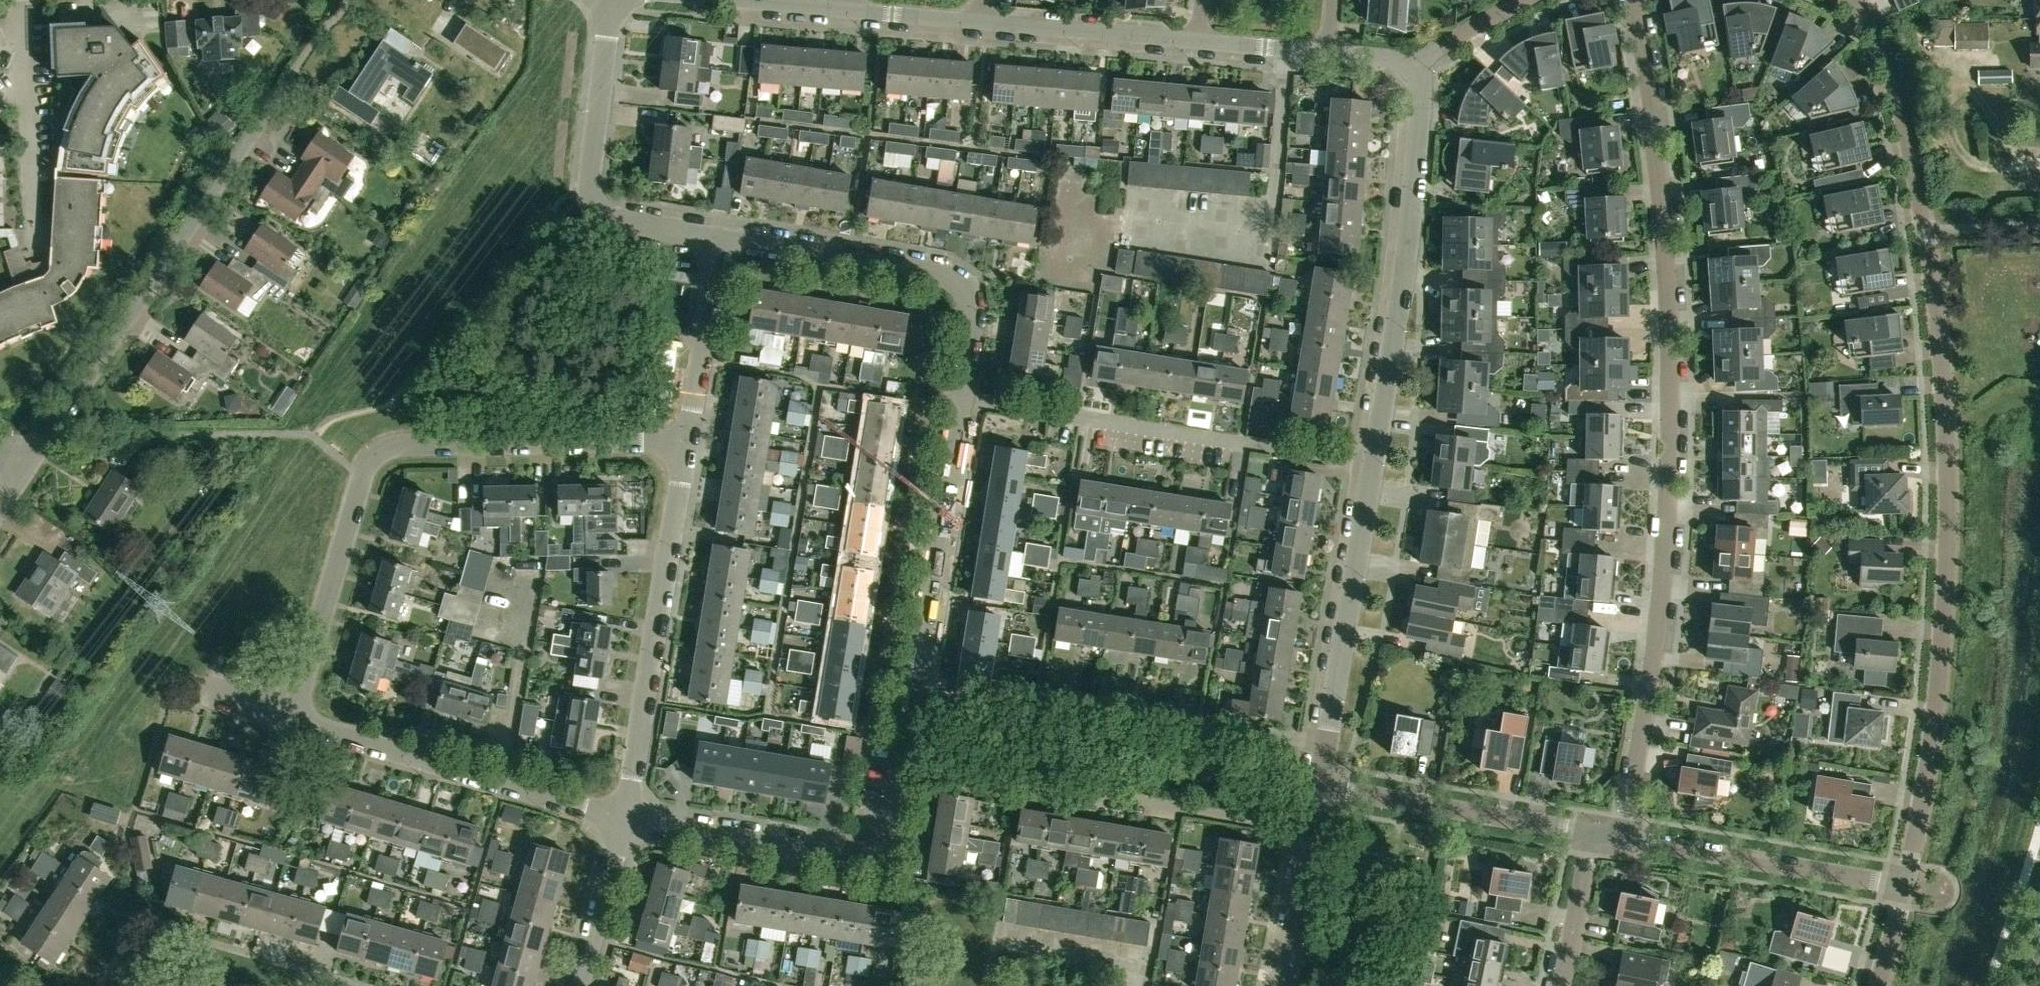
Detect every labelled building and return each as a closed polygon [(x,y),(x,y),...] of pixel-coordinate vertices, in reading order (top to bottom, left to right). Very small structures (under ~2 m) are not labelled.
[(1175,3),(1175,0),(1130,0),(1129,10),(1166,7),(1166,3),(1175,3)] [(1362,5),(1363,8),(1363,12),(1363,15),(1362,18),(1371,18),(1371,22),(1406,32),(1409,0),(1362,0),(1362,5)] [(1665,16),(1668,34),(1675,33),(1680,54),(1685,53),(1703,49),(1702,43),(1717,40),(1710,1),(1709,1),(1709,2),(1688,6),(1688,3),(1687,3),(1687,0),(1685,0),(1677,2),(1677,0),(1670,0),(1669,0),(1672,15),(1665,16)] [(1730,4),(1722,5),(1730,59),(1759,55),(1773,17),(1767,15),(1761,14),(1754,12),(1748,12),(1741,11),(1740,5),(1731,6),(1730,4)] [(214,19),(200,20),(203,48),(206,48),(207,61),(241,58),(240,46),(242,45),(241,36),(262,35),(261,27),(264,27),(267,24),(266,16),(263,14),(260,14),(260,10),(239,12),(239,17),(225,18),(225,17),(214,18),(214,19)] [(1567,29),(1566,30),(1574,69),(1589,66),(1590,71),(1609,68),(1614,67),(1610,46),(1617,44),(1613,26),(1606,28),(1603,13),(1596,15),(1596,16),(1597,17),(1587,19),(1588,23),(1587,23),(1588,26),(1567,30),(1567,29)] [(1808,32),(1802,28),(1804,22),(1795,19),(1796,16),(1789,14),(1769,65),(1797,75),(1827,48),(1823,44),(1818,39),(1813,35),(1808,32)] [(189,45),(187,21),(167,23),(169,47),(170,58),(188,56),(187,45),(189,45)] [(1954,27),(1937,28),(1937,47),(1955,47),(1955,49),(1988,49),(1988,23),(1954,23),(1954,27)] [(67,151),(64,172),(108,174),(109,162),(116,164),(126,133),(120,131),(133,109),(138,113),(160,89),(155,84),(167,76),(141,40),(132,47),(116,28),(92,29),(92,27),(54,28),(55,55),(57,55),(58,78),(92,76),(98,81),(88,97),(78,116),(72,133),(67,151)] [(415,43),(393,28),(343,104),(373,124),(382,112),(371,105),(392,74),(411,86),(404,96),(416,104),(435,74),(406,55),(415,43)] [(464,52),(498,74),(512,54),(478,31),(464,52)] [(1567,87),(1557,33),(1550,34),(1550,36),(1551,37),(1541,39),(1541,43),(1536,45),(1531,47),(1525,50),(1519,54),(1516,56),(1512,59),(1506,65),(1505,66),(1523,82),(1532,73),(1531,72),(1540,71),(1541,81),(1540,81),(1541,86),(1542,86),(1543,91),(1567,87)] [(667,38),(664,64),(697,68),(697,67),(709,68),(712,44),(700,42),(667,38)] [(2031,67),(2039,67),(2039,45),(2030,45),(2031,67)] [(742,46),(739,73),(752,75),(752,74),(755,48),(755,47),(742,46)] [(760,74),(760,83),(770,84),(770,88),(772,91),(778,92),(778,85),(781,85),(784,48),(763,46),(763,49),(760,74)] [(755,48),(752,74),(760,74),(763,49),(755,48)] [(784,48),(781,85),(801,87),(804,49),(784,48)] [(804,49),(801,87),(821,88),(824,51),(804,49)] [(824,51),(821,88),(841,90),(844,53),(824,51)] [(844,53),(841,90),(862,92),(865,55),(844,53)] [(889,56),(885,94),(907,96),(910,58),(889,56)] [(910,58),(907,96),(927,98),(931,60),(910,58)] [(931,60),(927,98),(947,100),(951,62),(931,60)] [(1840,86),(1837,80),(1842,76),(1835,69),(1837,67),(1832,61),(1791,97),(1811,119),(1850,110),(1848,104),(1846,98),(1843,92),(1840,86)] [(951,62),(947,100),(969,101),(972,64),(951,62)] [(664,64),(661,89),(676,91),(675,103),(702,106),(704,94),(694,92),(695,81),(710,83),(719,83),(721,73),(712,72),(712,68),(709,68),(697,67),(697,68),(664,64)] [(996,67),(993,104),(1014,105),(1017,69),(996,67)] [(1464,125),(1464,126),(1488,128),(1489,115),(1488,115),(1494,109),(1502,116),(1501,117),(1505,121),(1506,120),(1509,123),(1526,105),(1486,68),(1480,74),(1481,75),(1482,74),(1483,75),(1476,83),(1479,86),(1476,90),(1473,95),(1470,101),(1468,107),(1466,112),(1465,116),(1464,122),(1464,125)] [(1017,69),(1014,105),(1034,107),(1037,70),(1017,69)] [(1037,70),(1034,107),(1055,109),(1058,72),(1037,70)] [(2012,70),(1978,70),(1978,85),(2012,84),(2012,70)] [(1058,72),(1055,109),(1072,110),(1075,111),(1078,74),(1058,72)] [(1072,110),(1071,120),(1093,121),(1094,112),(1096,112),(1099,76),(1078,74),(1075,111),(1072,110)] [(1112,111),(1110,128),(1122,129),(1123,112),(1137,114),(1141,82),(1115,80),(1112,111)] [(1141,82),(1137,114),(1163,116),(1166,84),(1141,82)] [(1166,84),(1163,116),(1188,118),(1191,87),(1166,84)] [(1191,87),(1188,118),(1213,120),(1216,89),(1191,87)] [(1216,89),(1213,120),(1238,123),(1241,91),(1216,89)] [(1241,91),(1238,123),(1254,124),(1252,140),(1264,141),(1268,94),(1241,91)] [(1331,100),(1329,125),(1368,129),(1370,103),(1331,100)] [(1715,122),(1695,125),(1700,168),(1734,163),(1729,129),(1743,128),(1751,119),(1749,104),(1713,109),(1715,122)] [(757,106),(756,117),(760,118),(771,119),(773,107),(757,106)] [(784,109),(782,120),(798,122),(799,111),(784,109)] [(799,111),(798,122),(812,124),(814,113),(799,111)] [(1298,112),(1297,122),(1314,124),(1315,114),(1298,112)] [(824,114),(823,126),(837,128),(838,116),(824,114)] [(746,134),(748,118),(716,115),(714,130),(746,134)] [(838,116),(837,128),(853,130),(854,118),(838,116)] [(1622,172),(1618,129),(1598,131),(1596,117),(1561,121),(1563,136),(1571,143),(1586,141),(1589,175),(1622,172)] [(1297,122),(1296,134),(1313,136),(1314,124),(1297,122)] [(1862,122),(1809,135),(1815,158),(1821,157),(1824,172),(1862,163),(1857,142),(1864,140),(1862,130),(1864,130),(1862,122)] [(888,134),(903,136),(904,125),(890,123),(888,134)] [(759,125),(757,136),(773,138),(775,127),(759,125)] [(904,125),(903,136),(918,138),(920,127),(904,125)] [(1329,125),(1327,151),(1366,154),(1368,129),(1329,125)] [(656,126),(653,153),(702,158),(703,147),(690,146),(692,130),(656,126)] [(775,127),(773,138),(787,140),(789,129),(789,128),(775,127)] [(929,128),(929,140),(944,142),(945,130),(929,128)] [(800,130),(799,142),(813,144),(815,132),(800,130)] [(945,130),(944,142),(959,144),(959,143),(960,132),(945,130)] [(1151,131),(1149,148),(1160,149),(1161,132),(1151,131)] [(815,132),(813,144),(828,146),(830,134),(815,132)] [(1161,132),(1160,149),(1171,150),(1173,133),(1161,132)] [(0,148),(10,148),(9,133),(0,134),(0,147),(0,148)] [(317,167),(310,177),(310,178),(336,195),(344,201),(358,179),(347,172),(357,157),(320,133),(304,158),(317,167)] [(841,135),(840,147),(854,149),(856,137),(841,135)] [(988,147),(1004,149),(1005,137),(989,135),(988,147)] [(1202,136),(1200,153),(1210,153),(1211,137),(1202,136)] [(1211,137),(1210,153),(1222,154),(1224,138),(1211,137)] [(1014,150),(1030,153),(1031,141),(1016,139),(1014,150)] [(1460,139),(1459,147),(1460,147),(1462,147),(1461,157),(1464,157),(1467,158),(1463,190),(1463,192),(1489,194),(1490,178),(1491,166),(1501,168),(1501,170),(1506,170),(1506,169),(1511,169),(1511,168),(1513,150),(1514,145),(1460,139)] [(1103,140),(1102,152),(1118,154),(1119,141),(1103,140)] [(886,141),(885,153),(900,155),(902,143),(886,141)] [(1031,141),(1030,153),(1044,154),(1045,143),(1031,141)] [(902,143),(900,155),(915,157),(916,145),(902,143)] [(1057,144),(1056,156),(1059,156),(1071,157),(1072,145),(1057,144)] [(1256,154),(1255,168),(1269,169),(1271,145),(1257,144),(1256,154)] [(1072,145),(1071,157),(1075,157),(1086,158),(1087,147),(1072,145)] [(927,147),(925,158),(940,160),(942,148),(927,146),(927,147)] [(942,148),(940,160),(955,162),(956,150),(942,148)] [(1327,151),(1325,176),(1364,179),(1366,154),(1327,151)] [(968,152),(966,163),(981,165),(983,154),(968,152)] [(653,153),(650,181),(685,185),(687,168),(700,170),(702,158),(653,153)] [(983,154),(981,165),(996,167),(998,156),(983,154)] [(1008,157),(1007,168),(1022,170),(1024,159),(1008,157)] [(1075,157),(1074,166),(1085,167),(1092,167),(1097,168),(1097,167),(1097,160),(1098,159),(1086,158),(1075,157)] [(748,158),(741,195),(755,198),(755,201),(762,203),(769,162),(748,158)] [(1024,159),(1022,170),(1037,172),(1039,161),(1024,159)] [(726,161),(721,189),(734,191),(739,163),(726,161)] [(1129,161),(1128,186),(1140,187),(1141,162),(1129,161)] [(769,162),(762,203),(767,204),(768,200),(782,202),(789,165),(769,162)] [(1141,162),(1140,187),(1152,188),(1154,164),(1141,162)] [(1293,163),(1292,174),(1310,175),(1311,164),(1293,163)] [(1154,164),(1152,188),(1165,189),(1166,165),(1154,164)] [(789,165),(782,202),(796,204),(795,208),(802,209),(809,169),(789,165)] [(1166,165),(1165,189),(1177,190),(1179,166),(1166,165)] [(1179,166),(1177,190),(1189,190),(1191,167),(1183,166),(1179,166)] [(1191,167),(1189,190),(1201,191),(1203,168),(1191,167)] [(1203,168),(1201,191),(1213,192),(1215,169),(1203,168)] [(809,169),(802,209),(809,211),(810,206),(823,208),(829,172),(809,169)] [(1215,169),(1213,192),(1225,193),(1226,170),(1215,169)] [(310,177),(300,170),(293,181),(279,171),(262,196),(298,220),(308,205),(323,214),(336,195),(310,178),(310,177)] [(1226,170),(1225,193),(1237,194),(1238,171),(1226,170)] [(1238,171),(1237,194),(1249,195),(1250,172),(1238,171)] [(829,172),(823,208),(836,211),(836,215),(843,216),(850,176),(829,172)] [(1846,173),(1814,180),(1816,192),(1849,186),(1846,173)] [(1292,174),(1292,185),(1308,186),(1310,175),(1292,174)] [(1725,192),(1704,194),(1708,237),(1742,234),(1738,200),(1753,198),(1761,190),(1759,175),(1724,178),(1725,192)] [(1325,176),(1323,201),(1362,204),(1364,179),(1325,176)] [(8,342),(32,331),(59,322),(54,305),(67,299),(78,290),(87,277),(90,267),(100,268),(106,180),(64,178),(58,177),(53,257),(50,256),(47,262),(43,266),(37,267),(31,265),(27,260),(16,228),(0,229),(0,237),(9,237),(13,249),(5,251),(17,287),(15,287),(0,294),(0,346),(8,342)] [(1573,178),(1573,186),(1586,185),(1585,177),(1573,178)] [(874,179),(867,217),(881,219),(881,224),(888,225),(895,183),(874,179)] [(895,183),(888,225),(894,226),(895,221),(909,223),(915,187),(895,183)] [(1877,185),(1824,196),(1828,220),(1834,219),(1837,234),(1876,226),(1872,204),(1878,203),(1876,193),(1879,193),(1877,185)] [(915,187),(909,223),(922,226),(921,230),(928,231),(935,190),(915,187)] [(1567,189),(1568,203),(1577,211),(1584,210),(1591,216),(1592,244),(1626,242),(1623,199),(1603,200),(1602,187),(1567,189)] [(935,190),(928,231),(934,232),(935,228),(949,230),(955,193),(935,190)] [(955,193),(949,230),(963,233),(962,237),(969,238),(976,197),(955,193)] [(976,197),(969,238),(975,239),(976,235),(989,237),(996,200),(976,197)] [(996,200),(989,237),(1003,239),(1003,243),(1009,244),(1016,204),(996,200)] [(1323,201),(1321,227),(1359,230),(1362,204),(1323,201)] [(1016,204),(1009,244),(1016,246),(1017,241),(1031,244),(1037,208),(1016,204)] [(1446,220),(1445,245),(1498,245),(1498,230),(1506,222),(1507,209),(1472,208),(1471,220),(1446,220)] [(1289,213),(1288,224),(1306,225),(1307,215),(1289,213)] [(261,258),(254,268),(273,283),(287,293),(301,271),(290,263),(299,248),(264,224),(247,248),(261,258)] [(1288,224),(1287,235),(1304,237),(1306,225),(1288,224)] [(1321,227),(1318,252),(1357,256),(1359,230),(1321,227)] [(380,230),(373,243),(387,251),(394,239),(380,230)] [(1554,242),(1555,256),(1567,256),(1567,241),(1554,242)] [(1445,245),(1445,270),(1471,270),(1471,281),(1505,282),(1506,270),(1498,262),(1498,245),(1445,245)] [(1736,259),(1711,261),(1712,286),(1756,283),(1755,268),(1764,267),(1771,258),(1770,246),(1736,248),(1736,259)] [(1890,249),(1836,257),(1839,281),(1845,280),(1848,296),(1887,290),(1883,268),(1890,267),(1888,257),(1891,257),(1890,249)] [(1118,250),(1114,271),(1129,274),(1132,252),(1118,250)] [(1136,251),(1133,274),(1145,276),(1149,253),(1136,251)] [(1149,253),(1145,276),(1157,278),(1160,254),(1149,253)] [(1160,254),(1157,278),(1159,279),(1168,280),(1172,256),(1160,254)] [(1598,255),(1563,257),(1564,270),(1572,277),(1581,277),(1581,293),(1625,292),(1625,267),(1599,267),(1598,255)] [(1172,256),(1168,280),(1180,282),(1184,258),(1172,256)] [(1184,258),(1180,282),(1193,284),(1196,260),(1184,258)] [(273,283),(254,268),(241,259),(233,270),(219,261),(203,286),(238,310),(248,294),(260,302),(273,283)] [(1196,260),(1193,284),(1204,286),(1208,262),(1196,260)] [(1208,262),(1204,286),(1217,288),(1221,264),(1208,262)] [(1221,264),(1217,288),(1229,289),(1233,265),(1221,264)] [(1233,265),(1229,289),(1233,290),(1241,291),(1245,267),(1233,265)] [(1245,267),(1241,291),(1253,293),(1257,269),(1245,267)] [(1257,269),(1253,293),(1264,295),(1266,295),(1267,286),(1269,274),(1270,271),(1257,269)] [(1315,269),(1311,294),(1350,301),(1354,275),(1315,269)] [(1269,274),(1267,286),(1279,288),(1296,291),(1298,280),(1282,278),(1282,275),(1274,274),(1269,274)] [(373,284),(364,278),(358,287),(367,293),(373,284)] [(1445,292),(1444,317),(1497,318),(1497,302),(1505,294),(1505,282),(1471,281),(1470,292),(1445,292)] [(1756,283),(1712,286),(1714,311),(1740,309),(1740,320),(1775,318),(1774,306),(1766,298),(1757,299),(1756,283)] [(1279,288),(1277,300),(1294,303),(1296,291),(1279,288)] [(365,297),(352,289),(343,303),(355,312),(365,297)] [(756,290),(749,328),(776,332),(782,294),(756,290)] [(1023,292),(1018,319),(1050,324),(1054,298),(1023,292)] [(1573,309),(1565,317),(1565,329),(1600,329),(1600,317),(1626,317),(1625,292),(1581,293),(1582,309),(1573,309)] [(782,294),(776,332),(800,336),(806,298),(782,294)] [(1311,294),(1307,319),(1346,326),(1350,301),(1311,294)] [(1538,294),(1538,304),(1548,303),(1548,294),(1538,294)] [(1866,297),(1858,298),(1860,312),(1868,311),(1866,297)] [(806,298),(800,336),(824,341),(831,302),(806,298)] [(831,302),(824,341),(850,345),(856,307),(831,302)] [(856,307),(850,345),(875,349),(881,311),(856,307)] [(881,311),(875,349),(901,353),(907,315),(881,311)] [(1899,314),(1845,320),(1847,345),(1853,344),(1855,359),(1894,355),(1892,333),(1899,332),(1897,322),(1900,322),(1899,314)] [(1067,315),(1065,326),(1082,329),(1084,318),(1067,315)] [(213,374),(227,383),(241,361),(229,353),(239,339),(204,316),(188,340),(201,349),(194,359),(193,360),(214,373),(213,374)] [(1097,347),(1092,380),(1116,383),(1121,351),(1124,335),(1127,319),(1116,317),(1114,334),(1115,334),(1112,350),(1097,347)] [(1444,317),(1444,342),(1470,342),(1469,353),(1504,354),(1504,341),(1497,333),(1497,318),(1444,317)] [(1741,331),(1715,332),(1716,357),(1760,355),(1759,340),(1768,340),(1776,331),(1775,318),(1740,320),(1741,331)] [(1018,319),(1014,344),(1046,349),(1050,324),(1018,319)] [(1121,351),(1116,383),(1141,387),(1147,355),(1133,353),(1136,337),(1138,320),(1127,319),(1124,335),(1121,351)] [(1307,319),(1303,344),(1341,351),(1346,326),(1307,319)] [(1166,325),(1163,342),(1173,344),(1176,327),(1166,325)] [(1065,326),(1064,337),(1080,340),(1082,329),(1065,326)] [(1176,327),(1173,344),(1185,346),(1188,328),(1176,327)] [(1272,328),(1270,338),(1287,341),(1289,331),(1272,328)] [(1600,329),(1565,329),(1565,341),(1574,350),(1582,350),(1582,365),(1626,365),(1626,340),(1600,340),(1600,329)] [(1215,333),(1213,350),(1223,351),(1226,335),(1215,333)] [(1226,335),(1223,351),(1234,353),(1237,336),(1226,335)] [(1270,338),(1269,350),(1286,352),(1287,341),(1270,338)] [(1014,344),(1010,369),(1058,377),(1060,367),(1043,364),(1046,349),(1014,344)] [(1303,344),(1298,369),(1337,375),(1341,351),(1303,344)] [(762,345),(759,363),(771,364),(773,347),(762,345)] [(773,347),(771,364),(781,365),(784,349),(773,347)] [(194,359),(181,350),(173,361),(159,352),(143,376),(179,400),(189,384),(201,392),(213,374),(214,373),(193,360),(194,359)] [(1537,352),(1537,365),(1550,364),(1550,352),(1537,352)] [(1443,362),(1441,387),(1485,390),(1486,375),(1494,375),(1503,368),(1504,354),(1469,353),(1468,364),(1443,362)] [(794,373),(803,374),(819,383),(820,373),(819,372),(822,355),(812,354),(809,368),(795,366),(794,373)] [(822,355),(819,372),(820,373),(831,374),(834,357),(822,355)] [(1147,355),(1141,387),(1166,391),(1171,359),(1147,355)] [(1760,355),(1716,357),(1717,382),(1743,381),(1743,392),(1778,392),(1778,378),(1769,371),(1760,371),(1760,355)] [(1171,359),(1166,391),(1190,395),(1195,363),(1171,359)] [(862,362),(859,379),(871,381),(873,364),(862,362)] [(1195,363),(1190,395),(1215,399),(1221,367),(1195,363)] [(873,364),(871,381),(881,383),(884,366),(873,364)] [(1565,389),(1565,402),(1600,402),(1600,390),(1626,390),(1626,365),(1582,365),(1582,381),(1574,381),(1565,389)] [(1221,367),(1215,399),(1240,403),(1245,371),(1221,367)] [(1298,369),(1294,394),(1333,400),(1337,375),(1298,369)] [(1554,372),(1537,372),(1538,390),(1555,389),(1554,372)] [(1264,378),(1262,389),(1279,391),(1281,381),(1264,378)] [(740,379),(736,405),(773,411),(777,385),(740,379)] [(1833,382),(1810,383),(1810,394),(1833,393),(1833,382)] [(1870,384),(1839,386),(1841,414),(1851,413),(1852,425),(1862,424),(1862,425),(1900,423),(1899,397),(1870,398),(1870,384)] [(1441,387),(1439,412),(1465,414),(1464,425),(1499,427),(1500,415),(1493,407),(1484,406),(1485,390),(1441,387)] [(1262,389),(1260,400),(1277,403),(1279,391),(1262,389)] [(224,396),(227,411),(242,408),(239,393),(224,396)] [(1294,394),(1290,420),(1329,427),(1333,400),(1294,394)] [(290,407),(279,399),(272,409),(283,418),(290,407)] [(789,400),(787,413),(805,416),(807,403),(789,400)] [(850,400),(848,411),(870,414),(867,428),(895,432),(900,407),(871,402),(871,403),(850,400)] [(1719,415),(1718,434),(1755,434),(1767,435),(1767,412),(1782,412),(1782,401),(1749,400),(1749,412),(1723,412),(1723,415),(1719,415)] [(1569,402),(1569,415),(1587,415),(1587,437),(1624,438),(1624,419),(1619,419),(1619,415),(1594,415),(1594,402),(1569,402)] [(736,405),(732,430),(769,435),(773,411),(736,405)] [(787,413),(785,424),(804,427),(805,416),(787,413)] [(1438,437),(1435,462),(1472,466),(1480,467),(1489,459),(1490,451),(1488,448),(1490,430),(1484,429),(1460,427),(1458,439),(1438,437)] [(863,452),(863,453),(891,458),(891,457),(895,432),(867,428),(863,452)] [(732,430),(728,454),(765,460),(769,435),(732,430)] [(1718,434),(1718,451),(1723,451),(1723,456),(1767,456),(1767,435),(1755,434),(1718,434)] [(824,435),(823,446),(847,450),(849,439),(824,435)] [(1568,459),(1567,472),(1592,473),(1593,460),(1618,461),(1618,457),(1623,458),(1624,438),(1587,437),(1586,460),(1568,459)] [(821,456),(821,457),(846,461),(847,450),(823,446),(821,456)] [(1781,446),(1781,456),(1790,456),(1790,446),(1781,446)] [(1790,456),(1790,458),(1801,458),(1801,446),(1790,446),(1790,456)] [(998,448),(994,473),(1022,478),(1024,465),(1044,469),(1046,457),(1025,454),(1025,452),(998,448)] [(781,451),(779,463),(797,465),(799,453),(781,451)] [(863,453),(859,477),(887,481),(891,458),(863,453)] [(728,454),(724,479),(761,485),(763,471),(765,460),(728,454)] [(1718,462),(1718,479),(1755,478),(1755,457),(1766,457),(1767,456),(1723,456),(1723,462),(1718,462)] [(1790,458),(1790,468),(1801,467),(1801,458),(1790,458)] [(1809,458),(1809,467),(1822,467),(1821,458),(1809,458)] [(161,479),(156,476),(157,474),(135,460),(125,477),(114,470),(87,514),(114,532),(127,512),(133,516),(141,503),(142,502),(136,498),(141,488),(146,491),(147,490),(151,493),(161,479)] [(765,460),(763,471),(778,473),(777,474),(795,477),(797,465),(779,463),(765,460)] [(1903,476),(1887,477),(1886,461),(1850,462),(1851,490),(1859,490),(1859,512),(1867,511),(1867,513),(1904,513),(1903,509),(1907,509),(1907,493),(1903,493),(1903,476)] [(1435,462),(1432,486),(1453,489),(1451,501),(1475,503),(1477,491),(1469,490),(1472,466),(1435,462)] [(1272,469),(1270,480),(1286,482),(1284,497),(1315,502),(1319,477),(1272,469)] [(1567,472),(1567,484),(1571,484),(1570,506),(1584,506),(1584,507),(1621,509),(1622,490),(1617,490),(1617,487),(1592,485),(1592,473),(1567,472)] [(994,473),(989,498),(1017,503),(1022,478),(994,473)] [(859,477),(855,501),(883,506),(887,481),(859,477)] [(1718,479),(1718,498),(1723,498),(1723,501),(1748,501),(1748,514),(1769,515),(1778,516),(1778,501),(1767,501),(1767,478),(1755,478),(1718,479)] [(724,479),(720,504),(757,510),(761,485),(724,479)] [(1081,481),(1076,512),(1102,517),(1107,485),(1081,481)] [(807,493),(807,495),(814,497),(814,494),(840,499),(842,488),(816,484),(816,485),(809,484),(807,493)] [(1107,485),(1102,517),(1124,520),(1126,520),(1131,489),(1107,485)] [(559,487),(559,515),(572,515),(572,533),(572,543),(586,543),(586,533),(585,487),(559,487)] [(586,543),(586,556),(612,556),(612,544),(597,544),(597,515),(611,515),(611,487),(585,487),(586,533),(586,543)] [(511,488),(484,488),(485,518),(510,517),(511,488)] [(511,488),(510,517),(511,517),(511,526),(511,542),(522,542),(521,517),(535,517),(535,488),(511,488)] [(404,489),(397,514),(440,526),(451,529),(454,518),(429,511),(433,497),(404,489)] [(1131,489),(1126,520),(1151,524),(1156,493),(1131,489)] [(1034,493),(1032,505),(1058,509),(1060,497),(1034,493)] [(1156,493),(1151,524),(1176,528),(1180,497),(1156,493)] [(814,497),(813,506),(838,510),(840,499),(814,494),(814,497)] [(1180,497),(1176,528),(1199,532),(1200,532),(1205,501),(1180,497)] [(1284,498),(1280,522),(1311,527),(1315,502),(1284,497),(1284,498)] [(989,498),(985,522),(1013,527),(1017,503),(989,498)] [(775,501),(774,512),(796,516),(798,506),(793,505),(793,504),(775,501)] [(855,501),(851,526),(879,530),(883,506),(855,501)] [(1205,501),(1200,532),(1210,534),(1225,536),(1229,514),(1230,505),(1205,501)] [(1428,512),(1424,537),(1475,545),(1486,546),(1490,522),(1498,523),(1500,506),(1480,504),(1480,506),(1478,506),(1457,503),(1455,515),(1428,512)] [(720,504),(716,530),(753,536),(757,510),(720,504)] [(1032,505),(1031,515),(1056,519),(1058,509),(1032,505)] [(1250,506),(1248,517),(1265,519),(1267,509),(1250,506)] [(1564,528),(1563,541),(1588,543),(1589,530),(1615,532),(1615,529),(1620,529),(1621,509),(1584,507),(1583,529),(1564,528)] [(460,508),(459,508),(459,519),(460,519),(460,531),(473,535),(473,508),(461,508),(460,508)] [(794,527),(796,516),(774,512),(772,525),(789,528),(790,526),(794,527)] [(397,514),(390,538),(418,546),(422,533),(437,537),(440,526),(397,514)] [(1717,526),(1715,552),(1753,555),(1754,539),(1767,540),(1769,515),(1748,514),(1742,514),(1741,528),(1717,526)] [(1238,526),(1246,527),(1247,516),(1239,515),(1238,526)] [(1099,532),(1097,549),(1107,551),(1110,534),(1107,533),(1108,527),(1123,529),(1124,520),(1102,517),(1099,532)] [(1248,517),(1246,527),(1263,530),(1265,519),(1248,517)] [(1813,518),(1812,526),(1829,527),(1829,519),(1813,518)] [(985,522),(981,547),(1009,551),(1013,527),(985,522)] [(1280,522),(1276,547),(1307,552),(1311,527),(1280,522)] [(511,526),(500,526),(500,544),(511,543),(511,542),(511,526)] [(827,536),(825,546),(847,550),(847,551),(875,556),(879,530),(851,526),(849,539),(827,536)] [(548,531),(536,531),(536,555),(536,556),(548,556),(549,556),(549,555),(548,531)] [(1187,546),(1185,562),(1195,564),(1198,547),(1200,532),(1199,532),(1196,547),(1187,546)] [(1198,547),(1195,564),(1204,566),(1206,566),(1209,549),(1207,549),(1209,545),(1210,534),(1200,532),(1198,547)] [(1137,537),(1134,555),(1146,557),(1148,539),(1137,537)] [(1424,537),(1420,563),(1447,567),(1445,580),(1468,585),(1475,545),(1424,537)] [(800,538),(798,550),(807,551),(809,539),(800,538)] [(1812,546),(1811,547),(1822,557),(1831,548),(1822,539),(1820,538),(1812,546)] [(1148,539),(1146,557),(1156,558),(1159,541),(1148,539)] [(1850,540),(1849,563),(1861,563),(1860,587),(1879,588),(1879,582),(1900,583),(1901,556),(1876,555),(1876,541),(1850,540)] [(1563,541),(1562,553),(1568,554),(1566,576),(1579,577),(1615,581),(1617,561),(1613,561),(1613,558),(1587,555),(1588,543),(1563,541)] [(1026,542),(1024,554),(1050,558),(1052,546),(1026,542)] [(572,543),(572,556),(586,556),(586,543),(572,543)] [(714,546),(710,572),(746,578),(750,552),(714,546)] [(1063,558),(1082,561),(1084,550),(1064,546),(1063,558)] [(981,547),(977,571),(1005,576),(1009,551),(981,547)] [(1257,560),(1255,571),(1261,571),(1260,574),(1270,575),(1270,573),(1302,578),(1307,552),(1276,547),(1273,563),(1257,560)] [(470,549),(467,561),(491,568),(495,556),(493,556),(470,549)] [(1715,552),(1713,578),(1737,580),(1736,594),(1742,595),(1763,597),(1764,573),(1765,556),(1753,555),(1715,552)] [(45,553),(18,594),(50,616),(77,575),(91,584),(98,572),(72,555),(65,566),(45,553)] [(1024,554),(1022,565),(1048,569),(1050,558),(1024,554)] [(548,556),(545,570),(571,569),(571,556),(569,556),(562,556),(549,556),(548,556)] [(797,556),(795,569),(806,571),(809,558),(797,556)] [(467,561),(464,571),(488,579),(491,568),(467,561)] [(1184,562),(1181,576),(1194,578),(1196,565),(1184,562)] [(383,563),(376,587),(404,595),(411,571),(383,563)] [(823,565),(821,576),(842,579),(840,592),(868,597),(872,571),(845,566),(845,568),(823,565)] [(574,568),(574,581),(589,581),(589,604),(612,604),(612,573),(592,573),(592,568),(574,568)] [(762,568),(760,580),(778,583),(781,571),(762,568)] [(464,572),(460,584),(484,591),(488,579),(464,571),(464,572)] [(977,571),(973,597),(1000,601),(1001,600),(1022,604),(1024,592),(1003,589),(1005,576),(977,571)] [(710,572),(705,597),(742,603),(746,578),(710,572)] [(1558,598),(1557,610),(1582,613),(1583,601),(1609,603),(1609,600),(1614,600),(1615,581),(1579,577),(1566,576),(1564,598),(1558,598)] [(1079,578),(1076,595),(1087,597),(1090,580),(1079,578)] [(760,580),(758,592),(776,595),(781,595),(783,583),(778,583),(760,580)] [(1090,580),(1087,597),(1098,599),(1100,581),(1090,580)] [(1411,596),(1409,603),(1412,607),(1411,612),(1453,621),(1456,606),(1470,609),(1474,586),(1468,585),(1445,580),(1440,580),(1438,592),(1416,588),(1415,593),(1411,596)] [(1180,581),(1177,594),(1188,596),(1191,582),(1180,581)] [(460,584),(457,595),(481,602),(484,591),(460,584)] [(1129,586),(1126,603),(1136,604),(1139,588),(1129,586)] [(376,587),(369,611),(396,619),(404,595),(376,587)] [(1134,621),(1130,651),(1153,655),(1158,625),(1145,623),(1150,589),(1139,588),(1136,604),(1134,621)] [(1233,609),(1249,612),(1265,614),(1297,619),(1301,594),(1269,589),(1266,604),(1235,599),(1233,609)] [(445,592),(442,604),(477,615),(481,602),(457,595),(445,592)] [(840,592),(836,617),(864,621),(868,597),(840,592)] [(1175,611),(1172,627),(1183,629),(1188,596),(1177,594),(1175,611)] [(1713,606),(1710,632),(1747,637),(1749,625),(1766,627),(1770,598),(1763,597),(1742,595),(1740,610),(1713,606)] [(1183,629),(1179,659),(1203,663),(1207,633),(1193,630),(1194,624),(1196,614),(1197,614),(1199,597),(1188,596),(1183,629)] [(705,597),(701,621),(738,627),(742,603),(705,597)] [(1036,597),(1033,612),(1047,615),(1049,599),(1036,597)] [(1808,597),(1807,609),(1829,611),(1830,599),(1808,597)] [(789,601),(788,610),(796,611),(796,610),(821,614),(823,604),(798,600),(797,602),(789,601)] [(442,604),(438,615),(450,618),(474,626),(477,615),(442,604)] [(1060,609),(1055,639),(1079,643),(1084,613),(1060,609)] [(1233,609),(1232,619),(1248,622),(1249,612),(1233,609)] [(1807,609),(1806,619),(1828,621),(1829,611),(1807,609)] [(574,614),(573,618),(591,621),(593,613),(574,610),(574,614)] [(796,611),(794,622),(819,625),(821,614),(796,610),(796,611)] [(1557,610),(1555,623),(1563,624),(1560,646),(1571,647),(1607,652),(1610,633),(1605,632),(1606,629),(1580,625),(1582,613),(1557,610)] [(971,611),(967,637),(995,642),(999,616),(971,611)] [(1406,620),(1404,627),(1408,631),(1407,636),(1423,639),(1425,643),(1428,643),(1426,653),(1460,660),(1464,637),(1450,634),(1453,621),(1411,612),(1410,617),(1406,620)] [(1084,613),(1079,643),(1104,647),(1109,617),(1084,613)] [(1265,614),(1261,639),(1292,644),(1297,619),(1265,614)] [(1838,616),(1835,652),(1856,654),(1855,668),(1894,671),(1895,661),(1899,659),(1900,651),(1896,649),(1896,645),(1881,643),(1883,620),(1838,616)] [(836,617),(832,641),(860,646),(864,621),(836,617)] [(1109,617),(1104,647),(1130,651),(1134,621),(1109,617)] [(446,631),(443,643),(445,643),(453,646),(455,638),(468,642),(470,638),(471,638),(474,626),(450,618),(446,631)] [(754,618),(752,630),(770,633),(775,634),(777,623),(772,622),(772,621),(754,618)] [(509,634),(511,625),(490,621),(489,631),(509,634)] [(701,621),(697,646),(733,652),(738,627),(701,621)] [(554,634),(552,644),(580,649),(608,654),(612,629),(572,622),(570,636),(554,634)] [(1011,633),(1009,644),(1043,650),(1045,640),(1043,639),(1041,639),(1043,627),(1030,625),(1028,636),(1011,633)] [(1158,625),(1153,655),(1179,659),(1183,629),(1172,627),(1158,625)] [(752,630),(750,642),(768,645),(768,644),(774,645),(775,634),(770,633),(752,630)] [(1710,632),(1707,658),(1734,661),(1732,675),(1760,678),(1764,650),(1746,648),(1747,637),(1710,632)] [(363,635),(356,659),(394,670),(409,675),(412,665),(397,661),(401,646),(390,643),(363,635)] [(967,637),(963,662),(991,667),(995,642),(967,637)] [(1256,665),(1288,670),(1292,644),(1261,639),(1256,665)] [(832,641),(828,666),(856,670),(860,646),(832,641)] [(552,644),(551,654),(578,658),(576,673),(604,678),(608,654),(580,649),(552,644)] [(1009,644),(1007,655),(1033,659),(1039,660),(1041,661),(1043,650),(1009,644)] [(6,673),(17,657),(0,646),(0,669),(6,673)] [(697,646),(693,671),(729,677),(733,652),(697,646)] [(1549,667),(1548,678),(1573,682),(1574,670),(1600,674),(1600,670),(1605,671),(1607,652),(1571,647),(1560,646),(1557,668),(1549,667)] [(1225,648),(1224,659),(1225,659),(1241,662),(1242,650),(1225,648)] [(790,649),(788,659),(813,663),(815,652),(790,649)] [(356,659),(348,684),(376,692),(380,677),(391,680),(406,685),(409,675),(394,670),(356,659)] [(788,659),(786,670),(811,674),(813,663),(788,659)] [(1225,659),(1224,670),(1245,674),(1250,680),(1254,680),(1252,689),(1284,694),(1288,670),(1256,665),(1241,662),(1225,659)] [(963,662),(959,687),(986,691),(986,690),(1007,693),(1009,682),(988,679),(991,667),(963,662)] [(473,679),(462,716),(486,724),(494,696),(479,691),(486,666),(476,663),(471,678),(473,679)] [(828,666),(824,690),(852,695),(856,670),(828,666)] [(746,669),(744,680),(762,683),(763,672),(746,669)] [(693,671),(689,697),(725,703),(729,677),(693,671)] [(446,681),(437,709),(462,716),(473,679),(471,678),(449,672),(446,681)] [(1786,672),(1785,681),(1797,682),(1798,673),(1786,672)] [(744,680),(742,692),(760,695),(762,683),(744,680)] [(55,682),(46,695),(59,704),(68,691),(55,682)] [(1700,709),(1695,735),(1747,744),(1755,693),(1730,688),(1725,714),(1700,709)] [(1234,701),(1232,712),(1280,720),(1284,694),(1252,689),(1250,704),(1234,701)] [(1802,689),(1800,708),(1814,709),(1816,691),(1802,689)] [(800,700),(798,712),(820,715),(819,716),(848,720),(852,695),(824,690),(821,704),(800,700)] [(499,692),(497,705),(506,706),(508,694),(499,692)] [(1835,694),(1829,741),(1845,743),(1878,746),(1879,740),(1886,741),(1888,717),(1881,716),(1882,714),(1858,711),(1860,697),(1835,694)] [(559,695),(556,720),(569,722),(596,727),(600,702),(573,697),(559,695)] [(1209,700),(1207,713),(1219,714),(1222,701),(1209,700)] [(524,703),(523,714),(539,716),(540,706),(524,703)] [(667,712),(665,727),(677,729),(680,714),(667,712)] [(1520,770),(1525,737),(1523,736),(1526,716),(1501,713),(1497,732),(1486,730),(1485,731),(1477,729),(1474,748),(1482,750),(1479,768),(1496,771),(1506,773),(1507,768),(1520,770)] [(523,714),(519,734),(535,737),(539,716),(523,714)] [(1396,716),(1386,714),(1387,734),(1393,735),(1390,753),(1416,758),(1417,753),(1430,755),(1434,730),(1432,730),(1434,721),(1423,719),(1396,715),(1396,716)] [(716,715),(715,724),(727,726),(728,717),(716,715)] [(728,717),(727,726),(739,728),(740,719),(728,717)] [(764,717),(762,729),(770,730),(771,727),(772,719),(764,717)] [(772,719),(771,727),(783,729),(784,720),(772,719)] [(1537,719),(1535,731),(1542,733),(1545,720),(1537,719)] [(556,720),(552,745),(565,746),(565,747),(592,752),(596,727),(569,722),(556,720)] [(804,723),(802,732),(814,734),(815,725),(804,723)] [(815,725),(814,734),(826,736),(827,727),(815,725)] [(848,732),(844,756),(860,759),(864,735),(848,732)] [(170,735),(159,772),(185,779),(190,764),(196,743),(170,735)] [(702,738),(695,780),(717,784),(723,747),(724,742),(702,738)] [(1545,740),(1540,774),(1553,776),(1552,781),(1579,785),(1582,766),(1590,768),(1593,749),(1585,747),(1545,740)] [(190,764),(185,779),(209,787),(216,764),(220,750),(196,743),(190,764)] [(723,747),(717,784),(739,788),(745,750),(723,747)] [(216,764),(209,787),(234,794),(243,764),(245,758),(220,750),(216,764)] [(745,750),(739,788),(760,791),(766,754),(745,750)] [(788,758),(782,795),(803,798),(810,756),(789,752),(788,758)] [(766,754),(760,791),(782,795),(788,758),(766,754)] [(1715,800),(1719,776),(1730,774),(1732,761),(1713,759),(1688,754),(1686,767),(1681,767),(1677,793),(1695,796),(1694,807),(1713,805),(1714,799),(1715,800)] [(810,756),(803,798),(825,802),(832,760),(810,756)] [(243,764),(234,794),(258,802),(270,765),(245,758),(243,764)] [(1799,768),(1819,772),(1820,764),(1800,761),(1799,768)] [(1870,798),(1872,785),(1827,777),(1817,776),(1812,811),(1832,814),(1831,819),(1833,819),(1831,830),(1850,828),(1851,822),(1870,825),(1874,799),(1870,798)] [(332,784),(321,820),(346,828),(357,791),(332,784)] [(357,791),(346,828),(370,835),(381,798),(357,791)] [(169,792),(164,808),(175,811),(180,795),(169,792)] [(942,794),(937,820),(968,825),(971,811),(987,813),(989,802),(942,794)] [(180,795),(175,811),(185,814),(186,814),(191,798),(180,795)] [(381,798),(370,835),(394,843),(405,806),(381,798)] [(213,822),(225,825),(229,810),(218,806),(213,822)] [(405,806),(394,843),(418,850),(429,813),(405,806)] [(229,810),(225,825),(225,826),(234,828),(239,812),(229,810)] [(1022,810),(1017,842),(1042,846),(1047,814),(1022,810)] [(429,813),(418,850),(443,857),(454,820),(429,813)] [(1047,814),(1042,846),(1066,850),(1072,818),(1047,814)] [(1072,818),(1066,850),(1081,852),(1078,868),(1075,884),(1085,886),(1088,869),(1090,854),(1096,822),(1072,818)] [(454,820),(443,857),(468,865),(479,828),(454,820)] [(937,820),(933,845),(964,850),(966,837),(968,825),(937,820)] [(1096,822),(1090,854),(1115,858),(1121,826),(1096,822)] [(1121,826),(1115,858),(1140,862),(1146,831),(1121,826)] [(1146,831),(1140,862),(1165,866),(1170,835),(1146,831)] [(147,835),(131,838),(136,871),(153,868),(147,835)] [(966,837),(964,850),(980,853),(996,855),(998,856),(1000,843),(966,837)] [(492,838),(487,858),(494,861),(497,850),(500,840),(492,838)] [(200,839),(196,855),(207,858),(211,842),(201,839),(200,839)] [(326,856),(324,862),(335,865),(337,859),(342,842),(331,839),(326,856)] [(1220,839),(1216,865),(1255,871),(1259,845),(1220,839)] [(211,842),(207,858),(218,861),(222,845),(212,842),(211,842)] [(342,842),(337,859),(347,862),(352,846),(342,842)] [(533,844),(526,869),(563,879),(570,855),(533,844)] [(933,845),(928,871),(959,876),(964,850),(933,845)] [(53,870),(59,861),(45,851),(45,852),(37,847),(31,856),(38,861),(53,870)] [(1185,848),(1184,860),(1201,863),(1203,851),(1185,848)] [(497,850),(494,861),(511,865),(514,854),(497,850)] [(250,853),(245,869),(256,872),(260,856),(250,853)] [(980,853),(978,863),(995,866),(996,855),(980,853)] [(379,854),(375,871),(385,874),(390,857),(379,854)] [(260,856),(256,872),(266,875),(271,858),(260,856)] [(79,857),(65,878),(98,899),(112,878),(79,857)] [(390,857),(385,874),(395,877),(400,860),(390,857)] [(1513,871),(1514,865),(1496,858),(1494,868),(1493,868),(1488,894),(1497,896),(1495,909),(1486,907),(1484,920),(1511,924),(1512,911),(1520,913),(1522,899),(1527,900),(1531,874),(1513,871)] [(1028,859),(1026,876),(1037,878),(1039,861),(1028,859)] [(1184,860),(1182,870),(1199,873),(1201,863),(1184,860)] [(47,879),(53,870),(38,861),(33,869),(47,879)] [(494,861),(492,871),(508,876),(511,865),(494,861)] [(1039,861),(1037,878),(1047,880),(1050,862),(1039,861)] [(659,864),(652,889),(682,897),(686,883),(701,887),(704,877),(659,864)] [(163,870),(161,878),(165,886),(171,888),(166,905),(192,912),(203,873),(177,866),(177,867),(171,865),(163,870)] [(1216,865),(1212,890),(1251,897),(1255,871),(1216,865)] [(298,866),(293,883),(304,886),(309,869),(299,866),(298,866)] [(309,869),(304,886),(313,888),(315,889),(320,872),(309,869)] [(427,869),(423,885),(434,888),(438,872),(427,869)] [(526,869),(519,893),(556,903),(563,879),(526,869)] [(1088,869),(1085,886),(1097,888),(1100,871),(1088,869)] [(438,872),(434,888),(445,891),(449,875),(438,872)] [(203,873),(192,912),(216,918),(226,880),(203,873)] [(1127,876),(1124,893),(1135,894),(1138,877),(1127,876)] [(1138,877),(1135,894),(1146,896),(1149,879),(1138,877)] [(65,878),(51,900),(84,921),(98,899),(65,878)] [(226,880),(216,918),(241,925),(252,887),(226,880)] [(985,890),(985,892),(996,894),(997,892),(998,883),(987,881),(985,890)] [(742,886),(736,922),(762,926),(768,890),(742,886)] [(252,887),(241,925),(266,932),(276,893),(252,887)] [(371,887),(367,903),(378,906),(382,890),(371,887)] [(1663,930),(1655,926),(1661,901),(1659,900),(1661,895),(1643,887),(1641,897),(1622,893),(1617,919),(1622,920),(1619,933),(1661,942),(1663,930)] [(652,889),(645,913),(675,922),(682,897),(652,889)] [(382,890),(378,906),(388,909),(393,893),(382,890)] [(768,890),(762,926),(787,930),(793,894),(768,890)] [(1212,890),(1207,916),(1246,922),(1251,897),(1212,890)] [(276,893),(266,932),(290,938),(300,900),(276,893)] [(519,893),(512,917),(550,928),(556,903),(519,893)] [(17,894),(11,904),(25,913),(31,903),(17,894)] [(793,894),(787,930),(812,934),(818,898),(793,894)] [(481,907),(481,909),(497,913),(500,903),(484,898),(484,899),(481,907)] [(818,898),(812,934),(837,938),(843,902),(818,898)] [(1007,899),(1004,922),(1015,924),(1019,901),(1007,899)] [(1177,899),(1175,911),(1192,913),(1194,901),(1177,899)] [(51,900),(38,921),(70,942),(84,921),(51,900)] [(300,900),(290,938),(315,945),(325,907),(309,902),(300,900)] [(421,900),(416,917),(427,920),(432,904),(421,900)] [(1083,906),(1082,912),(1090,913),(1092,913),(1093,908),(1094,901),(1088,900),(1084,900),(1083,906)] [(1019,901),(1015,924),(1027,926),(1031,903),(1019,901)] [(843,902),(837,938),(862,942),(867,906),(843,902)] [(1770,952),(1819,966),(1824,947),(1829,949),(1836,923),(1818,918),(1820,912),(1803,902),(1800,913),(1799,912),(1793,931),(1776,931),(1770,952)] [(1031,903),(1027,926),(1039,928),(1043,905),(1031,903)] [(11,904),(5,912),(19,922),(25,913),(11,904)] [(432,904),(427,920),(437,923),(441,906),(432,904)] [(1043,905),(1039,928),(1051,930),(1055,907),(1043,905)] [(867,906),(862,942),(888,947),(894,910),(867,906)] [(1055,907),(1051,930),(1063,933),(1067,909),(1055,907)] [(1473,910),(1459,908),(1458,914),(1472,916),(1473,910)] [(481,909),(478,919),(494,924),(497,913),(481,909)] [(1067,909),(1063,933),(1074,934),(1078,911),(1067,909)] [(1078,911),(1074,934),(1086,937),(1090,913),(1082,912),(1078,911)] [(1175,911),(1173,921),(1190,923),(1192,913),(1175,911)] [(349,913),(338,951),(363,959),(374,921),(349,913)] [(668,947),(672,933),(675,922),(645,913),(638,938),(668,947)] [(1090,913),(1086,937),(1098,939),(1103,915),(1092,913),(1090,913)] [(1103,915),(1098,939),(1110,941),(1114,917),(1103,915)] [(1433,915),(1431,926),(1441,928),(1443,917),(1433,915)] [(693,916),(690,926),(707,931),(710,920),(693,916)] [(1203,940),(1242,947),(1246,922),(1207,916),(1203,940)] [(512,917),(505,942),(543,952),(550,928),(512,917)] [(1114,917),(1110,941),(1122,943),(1126,919),(1114,917)] [(1126,919),(1122,943),(1133,945),(1138,921),(1126,919)] [(56,963),(70,942),(38,921),(24,942),(56,963)] [(374,921),(363,959),(388,966),(398,928),(374,921)] [(1138,921),(1133,945),(1147,947),(1151,923),(1138,921)] [(675,922),(672,933),(687,937),(704,941),(707,931),(690,926),(675,922)] [(398,928),(388,966),(413,973),(423,935),(398,928)] [(707,931),(704,941),(718,945),(720,934),(707,931)] [(1737,936),(1724,934),(1721,947),(1734,950),(1737,936)] [(423,935),(413,973),(437,980),(448,942),(423,935)] [(1459,953),(1472,955),(1471,959),(1507,967),(1511,948),(1506,947),(1507,944),(1466,935),(1464,944),(1461,943),(1459,953)] [(747,938),(745,957),(757,959),(760,940),(747,938)] [(757,959),(755,971),(762,972),(763,960),(768,961),(771,942),(760,940),(757,959)] [(1203,940),(1199,966),(1238,972),(1242,947),(1203,940)] [(505,942),(498,966),(536,977),(543,952),(505,942)] [(798,946),(795,965),(806,967),(810,948),(798,946)] [(470,947),(467,958),(483,962),(486,952),(470,947)] [(810,948),(806,967),(817,969),(818,969),(821,950),(810,948)] [(1169,949),(1167,961),(1184,963),(1186,951),(1169,949)] [(1715,967),(1726,971),(1734,968),(1738,955),(1720,950),(1715,967)] [(1626,951),(1623,967),(1619,969),(1617,972),(1616,976),(1617,979),(1619,983),(1619,985),(1663,985),(1668,982),(1673,961),(1626,951)] [(629,969),(647,973),(651,957),(633,953),(629,969)] [(848,955),(845,973),(856,975),(859,957),(848,955)] [(859,957),(856,975),(869,977),(872,959),(859,957)] [(467,958),(464,968),(480,973),(483,962),(467,958)] [(1466,981),(1492,985),(1498,985),(1499,982),(1504,983),(1507,967),(1471,959),(1466,981)] [(1167,961),(1165,971),(1182,973),(1184,963),(1167,961)] [(1426,962),(1424,972),(1435,974),(1438,964),(1426,962)] [(1797,976),(1752,962),(1745,985),(1794,985),(1797,976)] [(493,985),(533,985),(536,977),(498,966),(493,985)] [(1196,985),(1236,985),(1238,972),(1199,966),(1196,985)] [(806,967),(803,985),(814,985),(817,969),(806,967)] [(658,985),(669,985),(673,974),(662,971),(658,985)] [(1424,972),(1422,982),(1433,984),(1435,974),(1424,972)] [(669,985),(681,985),(683,977),(673,974),(669,985)] [(723,985),(734,985),(736,979),(736,978),(726,975),(725,976),(723,985)] [(616,985),(628,985),(630,979),(619,976),(616,985)]
